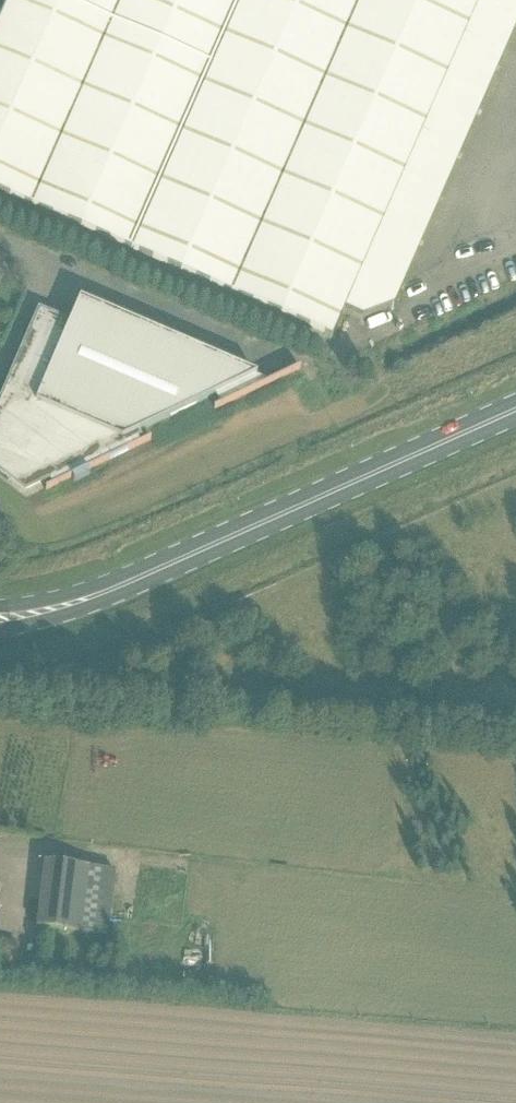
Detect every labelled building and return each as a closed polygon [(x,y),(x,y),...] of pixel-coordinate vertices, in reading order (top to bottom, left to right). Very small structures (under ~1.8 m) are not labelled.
[(0,26),(0,198),(330,343),(343,314),(480,0),(12,0),(0,26)] [(298,368),(267,383),(79,301),(69,325),(42,314),(0,411),(0,470),(24,488),(46,478),(50,486),(44,489),(44,491),(70,479),(73,484),(89,477),(86,471),(150,441),(149,439),(138,444),(137,441),(141,439),(138,433),(215,396),(219,406),(212,409),(213,411),(299,370),(298,368)] [(44,864),(36,930),(105,938),(113,873),(44,864)]
